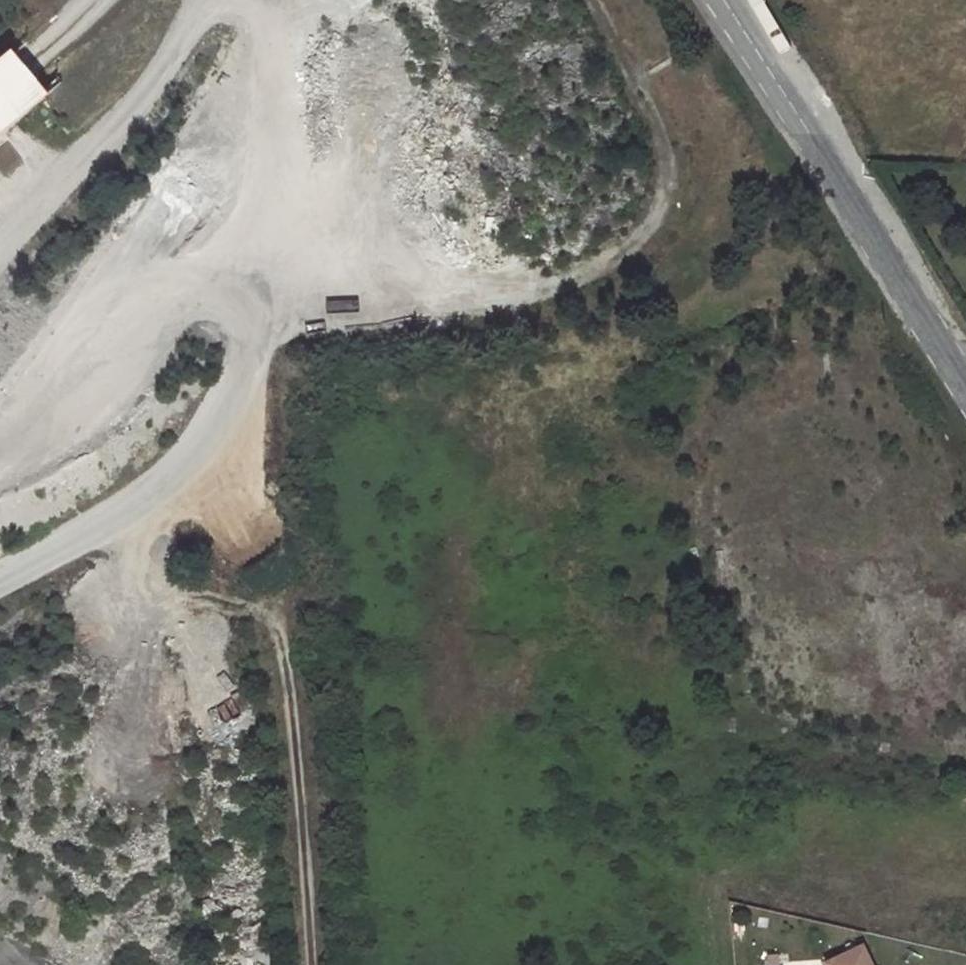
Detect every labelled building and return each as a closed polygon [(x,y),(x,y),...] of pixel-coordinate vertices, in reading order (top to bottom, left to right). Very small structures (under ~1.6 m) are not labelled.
[(0,59),(0,132),(43,96),(8,53),(0,59)] [(834,964),(870,964),(861,948),(833,963),(834,964)]
